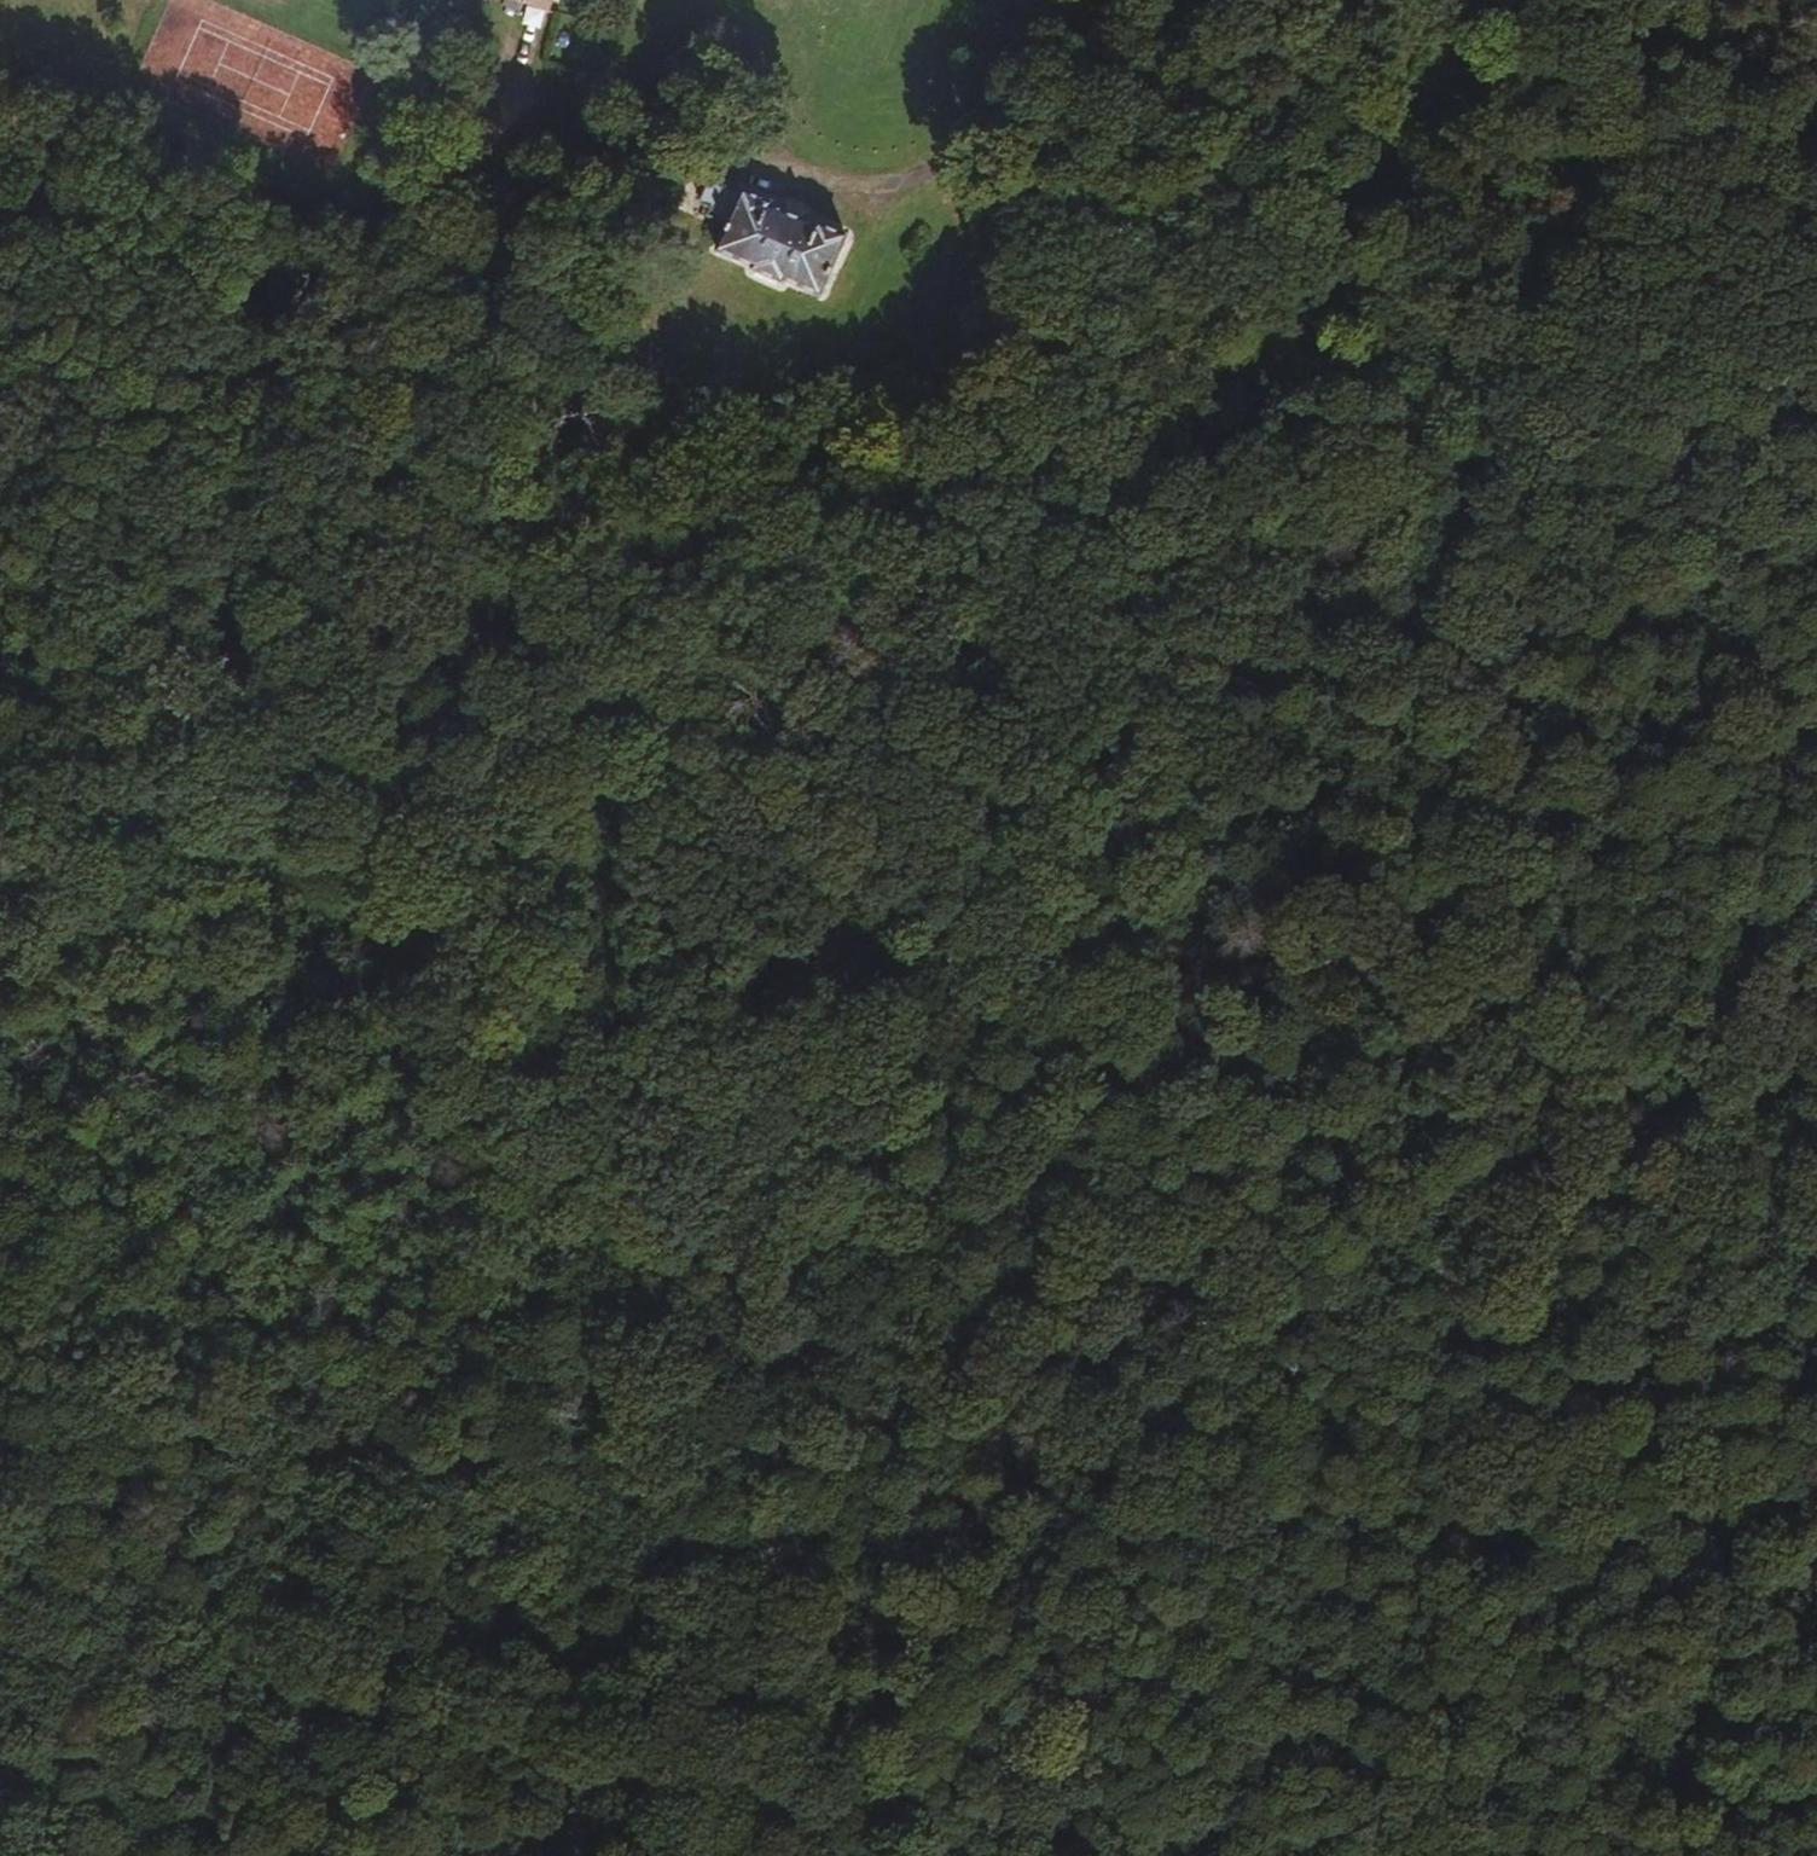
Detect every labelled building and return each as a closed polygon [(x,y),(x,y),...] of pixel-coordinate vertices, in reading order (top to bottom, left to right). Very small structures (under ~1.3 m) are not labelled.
[(726,197),(716,193),(706,215),(733,230),(724,249),(760,266),(759,271),(790,285),(794,277),(822,289),(847,238),(818,226),(815,229),(783,214),(784,211),(754,197),(749,198),(730,189),(726,197)]
